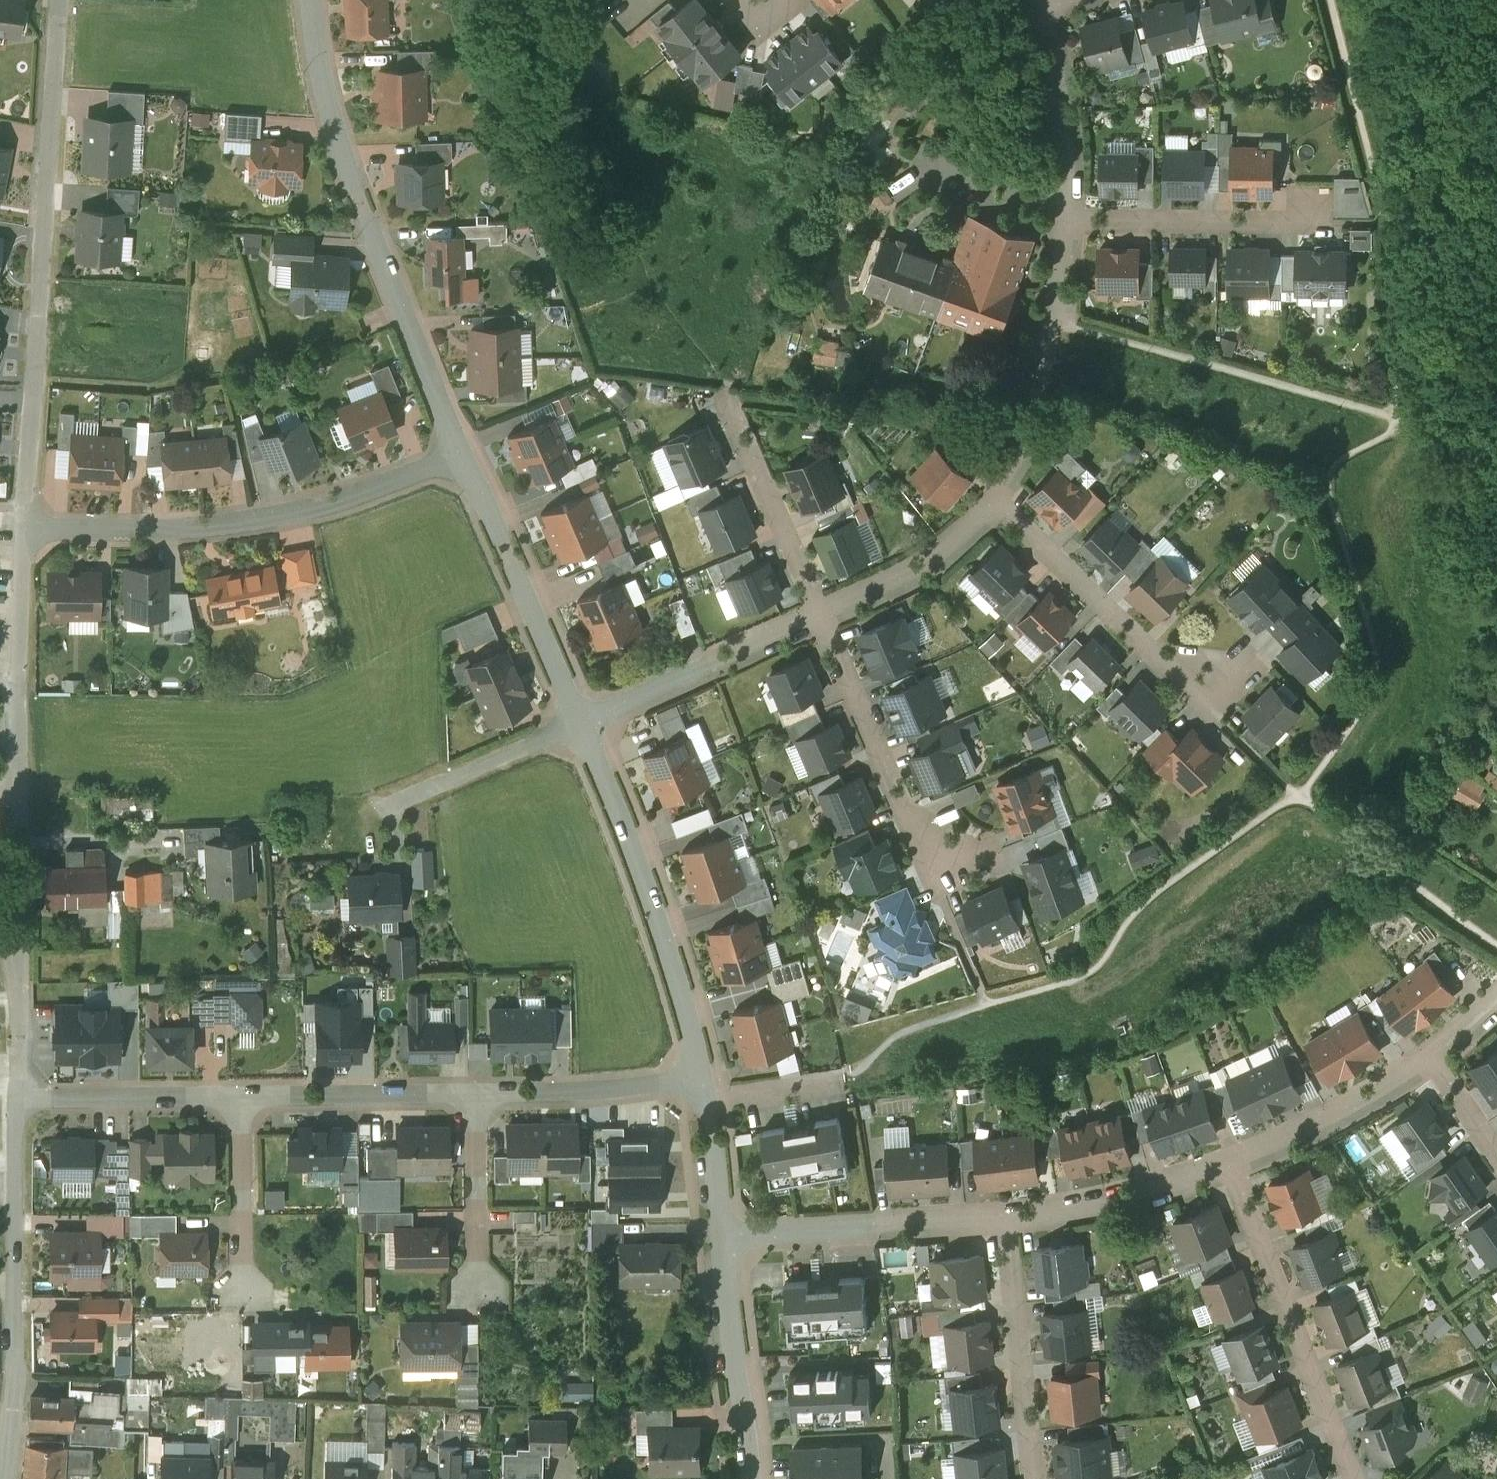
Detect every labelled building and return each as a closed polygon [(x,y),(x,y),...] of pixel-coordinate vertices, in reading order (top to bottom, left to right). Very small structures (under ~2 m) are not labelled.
[(2,31),(2,32),(20,35),(24,0),(23,0),(21,0),(0,0),(0,31),(2,31)] [(349,33),(386,31),(384,0),(347,0),(349,33)] [(721,24),(718,20),(716,22),(699,0),(691,0),(677,11),(659,26),(660,26),(667,36),(667,37),(680,54),(721,24)] [(825,17),(836,9),(833,5),(832,6),(827,0),(812,0),(825,17)] [(1215,3),(1224,37),(1225,36),(1275,23),(1269,0),(1263,0),(1256,2),(1256,0),(1214,0),(1215,3)] [(1183,1),(1145,11),(1155,49),(1187,41),(1193,39),(1186,10),(1183,1)] [(670,2),(651,17),(659,27),(660,26),(659,26),(677,11),(670,2)] [(1215,3),(1198,7),(1207,41),(1206,41),(1207,44),(1226,39),(1225,36),(1224,37),(1215,3)] [(1198,7),(1186,10),(1193,39),(1187,41),(1188,46),(1206,41),(1207,41),(1198,7)] [(1117,18),(1083,27),(1094,69),(1097,68),(1100,70),(1110,68),(1112,64),(1127,60),(1128,60),(1120,31),(1117,18)] [(721,24),(680,54),(696,74),(697,73),(705,84),(742,55),(722,29),(724,28),(721,24)] [(788,44),(818,81),(844,60),(831,44),(820,30),(816,33),(810,26),(788,44)] [(1137,27),(1120,31),(1128,60),(1127,60),(1128,65),(1146,60),(1137,27)] [(840,36),(831,44),(844,60),(853,52),(840,36)] [(818,81),(788,44),(767,60),(773,67),(768,71),(793,101),(818,81)] [(433,49),(397,50),(398,70),(424,69),(424,71),(434,71),(433,49)] [(853,52),(844,60),(851,69),(861,61),(853,52)] [(754,66),(740,64),(737,82),(735,91),(749,94),(750,90),(753,70),(754,66)] [(1020,64),(1008,66),(1010,78),(1022,76),(1020,64)] [(398,70),(380,70),(380,95),(376,95),(376,118),(417,117),(416,102),(424,102),(424,71),(424,69),(398,70)] [(765,72),(753,70),(750,90),(762,92),(765,72)] [(737,82),(721,79),(716,106),(732,109),(735,91),(737,82)] [(145,92),(109,90),(107,120),(131,121),(130,122),(143,123),(145,92)] [(762,92),(750,90),(749,94),(747,103),(759,106),(762,92)] [(261,114),(226,112),(224,139),(252,140),(260,141),(261,114)] [(107,120),(88,118),(85,168),(87,169),(87,167),(125,169),(125,171),(128,171),(130,122),(131,121),(107,120)] [(1233,133),(1219,133),(1218,146),(1218,154),(1233,154),(1233,149),(1233,133)] [(301,143),(280,142),(278,140),(268,139),(265,141),(260,141),(252,140),(251,153),(247,157),(247,163),(251,167),(250,180),(298,183),(301,143)] [(451,140),(415,142),(416,162),(440,162),(440,163),(448,163),(452,158),(451,140)] [(1282,140),(1260,140),(1260,149),(1273,149),(1273,161),(1281,161),(1282,140)] [(1155,146),(1137,145),(1136,155),(1138,155),(1138,181),(1154,182),(1155,146)] [(2,193),(4,182),(5,183),(7,175),(5,174),(10,148),(0,146),(0,193),(2,193)] [(1218,146),(1203,146),(1203,152),(1204,152),(1204,164),(1218,164),(1218,154),(1218,146)] [(1260,149),(1233,149),(1233,154),(1232,190),(1232,194),(1251,195),(1254,197),(1259,197),(1262,195),(1272,195),(1273,161),(1273,149),(1260,149)] [(1203,152),(1166,152),(1166,194),(1204,194),(1204,164),(1204,152),(1203,152)] [(1233,154),(1218,154),(1218,164),(1218,190),(1232,190),(1233,154)] [(1136,155),(1103,155),(1102,193),(1137,193),(1138,181),(1138,155),(1136,155)] [(416,162),(399,163),(400,201),(415,200),(419,205),(427,204),(431,200),(431,193),(434,190),(441,190),(440,163),(440,162),(416,162)] [(1336,175),(1336,213),(1365,213),(1365,175),(1336,175)] [(140,188),(108,186),(106,207),(138,209),(140,188)] [(121,213),(82,210),(78,258),(117,260),(119,235),(123,232),(123,222),(120,219),(121,213)] [(971,217),(955,263),(955,264),(937,314),(937,315),(999,337),(1034,239),(974,218),(971,217)] [(506,223),(489,224),(490,235),(490,237),(490,240),(506,240),(506,223)] [(489,224),(456,225),(456,236),(460,236),(490,235),(489,224)] [(1372,227),(1350,227),(1350,247),(1372,247),(1372,227)] [(260,233),(244,232),(244,249),(256,249),(256,241),(260,241),(260,233)] [(312,237),(276,235),(274,261),(293,262),(293,255),(311,256),(312,237)] [(456,236),(430,237),(431,281),(446,280),(447,297),(478,296),(477,278),(462,278),(461,266),(472,266),(472,249),(460,249),(460,236),(456,236)] [(955,263),(883,238),(866,289),(937,314),(955,264),(955,263)] [(1139,250),(1100,249),(1099,289),(1113,290),(1119,295),(1125,290),(1137,290),(1138,290),(1139,262),(1139,250)] [(1206,250),(1172,250),(1172,282),(1205,282),(1205,278),(1206,256),(1206,250)] [(1269,251),(1230,250),(1230,290),(1234,294),(1260,294),(1260,298),(1268,298),(1269,282),(1269,251)] [(1346,251),(1298,251),(1298,255),(1298,277),(1298,293),(1313,293),(1313,299),(1314,299),(1314,303),(1328,303),(1328,299),(1330,299),(1330,293),(1345,293),(1345,280),(1347,280),(1347,265),(1345,265),(1346,251)] [(311,256),(293,255),(293,262),(290,300),(294,300),(297,304),(308,305),(312,301),(344,303),(347,259),(311,256)] [(1206,256),(1205,278),(1217,278),(1217,255),(1206,256)] [(1298,255),(1282,255),(1282,282),(1282,291),(1283,290),(1283,284),(1293,284),(1293,277),(1298,277),(1298,255)] [(1153,263),(1139,262),(1138,290),(1137,290),(1137,298),(1153,298),(1153,263)] [(1217,278),(1205,278),(1205,282),(1205,295),(1217,295),(1217,278)] [(1282,282),(1269,282),(1268,298),(1281,299),(1282,291),(1282,282)] [(515,313),(483,314),(483,328),(515,327),(515,313)] [(483,328),(472,329),(474,358),(517,356),(516,327),(515,327),(483,328)] [(837,351),(817,348),(815,360),(835,363),(837,351)] [(517,356),(474,358),(475,387),(496,386),(518,385),(518,384),(517,356)] [(1028,393),(1033,367),(1008,363),(1003,389),(1028,393)] [(389,364),(371,371),(380,393),(381,393),(386,406),(403,399),(389,364)] [(518,384),(518,385),(496,386),(497,400),(527,399),(526,384),(518,384)] [(380,393),(369,397),(367,402),(357,406),(353,404),(340,409),(342,414),(354,444),(355,447),(366,443),(371,445),(382,440),(384,436),(396,431),(386,406),(381,393),(380,393)] [(551,401),(521,414),(527,428),(554,416),(557,415),(551,401)] [(265,436),(260,438),(268,457),(272,468),(284,463),(286,468),(293,465),(295,471),(318,461),(295,406),(276,414),(282,429),(265,436)] [(74,413),(61,412),(58,448),(71,449),(72,433),(73,433),(74,413)] [(344,448),(354,444),(342,414),(333,418),(329,425),(337,444),(344,447),(344,448)] [(527,428),(508,436),(513,447),(509,449),(515,461),(564,440),(554,416),(527,428)] [(259,420),(243,426),(251,461),(268,457),(260,438),(265,436),(259,420)] [(137,425),(135,453),(147,454),(149,431),(149,421),(137,421),(137,425)] [(242,456),(234,422),(223,423),(224,437),(226,437),(228,458),(242,456)] [(137,425),(123,424),(122,437),(124,437),(122,452),(135,453),(137,425)] [(708,426),(689,434),(686,432),(678,435),(677,439),(668,443),(677,466),(676,466),(683,482),(684,485),(707,475),(726,467),(708,426)] [(164,429),(149,431),(147,454),(147,465),(164,464),(162,443),(166,443),(164,429)] [(73,433),(72,433),(71,449),(69,477),(68,484),(94,486),(98,435),(73,433)] [(122,437),(98,435),(94,486),(120,488),(122,452),(124,437),(122,437)] [(224,437),(194,440),(198,482),(230,479),(230,478),(228,458),(226,437),(224,437)] [(166,443),(162,443),(164,464),(166,485),(198,482),(194,440),(166,443)] [(564,440),(515,461),(520,474),(524,473),(529,484),(559,471),(575,464),(564,440)] [(978,463),(953,441),(941,454),(966,476),(978,463)] [(1140,449),(1133,443),(1128,443),(1122,449),(1122,454),(1128,460),(1133,460),(1139,453),(1140,449)] [(71,449),(58,448),(56,476),(69,477),(71,449)] [(1061,468),(1062,467),(1064,469),(1066,468),(1076,478),(1079,475),(1080,475),(1088,467),(1078,458),(1069,449),(1055,463),(1061,468)] [(938,451),(915,477),(947,505),(969,479),(966,476),(941,454),(938,451)] [(814,455),(798,462),(796,467),(789,470),(806,509),(833,497),(843,493),(839,484),(826,454),(819,457),(814,455)] [(242,456),(228,458),(230,478),(246,477),(242,456)] [(575,464),(559,471),(566,485),(599,471),(592,456),(575,464)] [(166,485),(164,464),(147,465),(149,486),(166,485)] [(1064,469),(1062,467),(1061,468),(1032,497),(1060,525),(1069,516),(1090,494),(1085,490),(1077,481),(1076,478),(1066,468),(1064,469)] [(707,475),(684,485),(683,482),(680,483),(686,497),(712,486),(707,475)] [(846,480),(839,484),(843,493),(833,497),(838,510),(852,504),(855,502),(846,480)] [(712,486),(686,497),(694,515),(704,511),(703,510),(725,500),(718,484),(712,486)] [(1090,494),(1069,516),(1082,529),(1107,503),(1089,486),(1085,490),(1090,494)] [(587,494),(541,513),(546,524),(542,526),(548,539),(597,518),(587,494)] [(725,500),(703,510),(704,511),(720,548),(755,533),(738,495),(725,500)] [(852,504),(838,510),(844,524),(853,521),(855,525),(860,523),(852,504)] [(597,518),(548,539),(553,552),(557,550),(562,561),(608,541),(597,518)] [(1136,545),(1109,519),(1082,546),(1111,574),(1119,565),(1137,546),(1136,545)] [(844,524),(817,536),(833,573),(869,557),(855,525),(853,521),(844,524)] [(1163,557),(1189,582),(1201,569),(1165,535),(1153,548),(1163,557)] [(1137,546),(1119,565),(1128,573),(1153,548),(1143,538),(1136,545),(1137,546)] [(1001,546),(974,575),(985,585),(998,599),(1001,601),(1019,583),(1024,578),(1022,576),(1022,570),(1024,568),(1001,546)] [(753,547),(720,562),(728,582),(730,581),(730,580),(761,566),(753,547)] [(308,548),(281,553),(285,570),(273,572),(276,587),(287,585),(288,586),(314,581),(308,548)] [(1153,548),(1128,573),(1138,583),(1163,557),(1153,548)] [(631,549),(598,563),(605,580),(638,565),(631,549)] [(1138,583),(1130,592),(1157,618),(1184,589),(1183,588),(1189,582),(1163,557),(1138,583)] [(761,566),(730,580),(730,581),(743,611),(781,594),(768,563),(761,566)] [(1291,594),(1264,565),(1251,578),(1246,578),(1233,590),(1233,595),(1230,597),(1258,627),(1267,619),(1292,595),(1291,594)] [(166,568),(127,567),(127,607),(142,607),(149,614),(162,615),(166,615),(166,590),(166,568)] [(272,567),(247,572),(244,570),(242,570),(239,571),(237,574),(208,579),(214,613),(235,609),(236,616),(267,610),(266,604),(278,601),(276,587),(273,572),(272,567)] [(99,573),(49,573),(49,614),(54,619),(65,619),(70,615),(98,615),(99,615),(99,597),(99,573)] [(624,581),(578,600),(583,611),(580,613),(585,626),(635,604),(624,581)] [(1019,583),(1001,601),(998,599),(993,604),(994,605),(1006,617),(1006,616),(1029,592),(1019,583)] [(998,599),(985,585),(974,597),(988,611),(994,605),(993,604),(998,599)] [(1313,586),(1298,600),(1305,607),(1320,593),(1313,586)] [(187,591),(166,590),(166,615),(162,615),(162,632),(194,626),(187,591)] [(1029,592),(1006,616),(1016,627),(1041,601),(1031,591),(1029,592)] [(1041,601),(1016,627),(1023,634),(1028,629),(1035,635),(1038,632),(1049,643),(1054,638),(1057,638),(1065,630),(1065,627),(1075,617),(1050,592),(1041,601)] [(1292,595),(1267,619),(1279,632),(1305,607),(1298,600),(1292,593),(1291,594),(1292,595)] [(687,596),(673,600),(682,634),(696,630),(687,596)] [(111,597),(99,597),(99,615),(98,615),(97,625),(111,625),(111,597)] [(635,604),(585,626),(591,638),(594,637),(599,648),(645,628),(635,604)] [(1305,607),(1279,632),(1290,644),(1316,619),(1305,607)] [(487,610),(454,624),(459,636),(492,622),(487,610)] [(901,618),(861,635),(876,672),(913,657),(917,655),(913,646),(917,644),(906,620),(903,622),(901,618)] [(1290,644),(1281,652),(1305,678),(1341,645),(1316,619),(1290,644)] [(492,622),(459,636),(464,649),(497,635),(492,622)] [(1076,635),(1052,661),(1063,672),(1071,664),(1068,661),(1085,644),(1076,635)] [(1122,663),(1093,635),(1085,644),(1068,661),(1071,664),(1097,689),(1122,663)] [(504,651),(470,665),(474,674),(472,678),(479,695),(518,678),(516,672),(514,672),(513,672),(504,651)] [(913,657),(880,671),(885,682),(914,670),(918,668),(913,657)] [(809,658),(770,675),(783,707),(784,708),(813,696),(823,691),(809,658)] [(914,670),(885,682),(890,693),(919,680),(914,670)] [(890,693),(886,694),(891,706),(889,707),(894,720),(896,719),(901,731),(927,720),(945,712),(930,675),(919,680),(890,693)] [(518,678),(479,695),(486,711),(491,713),(494,721),(528,707),(519,685),(520,685),(521,684),(518,678)] [(1168,708),(1140,680),(1127,694),(1113,708),(1114,709),(1141,735),(1168,708)] [(1118,685),(1098,706),(1108,716),(1114,709),(1113,708),(1127,694),(1118,685)] [(1273,686),(1246,714),(1254,721),(1272,739),(1273,738),(1299,711),(1273,686)] [(813,696),(784,708),(783,707),(778,709),(785,725),(788,724),(819,710),(813,696)] [(819,710),(788,724),(796,742),(800,740),(800,739),(826,728),(819,710)] [(682,715),(662,724),(666,733),(686,725),(682,715)] [(927,720),(905,730),(910,741),(922,736),(922,735),(931,731),(927,720)] [(931,731),(922,735),(922,736),(928,750),(952,740),(956,749),(967,745),(956,720),(931,731)] [(1028,728),(1036,747),(1052,740),(1044,721),(1028,728)] [(1272,739),(1254,721),(1242,732),(1264,753),(1276,741),(1273,738),(1272,739)] [(826,728),(800,739),(800,740),(813,769),(850,753),(837,723),(826,728)] [(686,725),(666,733),(671,745),(691,737),(686,725)] [(1222,760),(1191,730),(1180,741),(1166,727),(1145,749),(1171,775),(1175,771),(1194,789),(1222,760)] [(671,745),(645,757),(650,768),(646,769),(652,782),(701,761),(691,737),(671,745)] [(813,769),(800,740),(796,742),(788,746),(800,775),(813,769)] [(928,750),(913,757),(927,790),(966,773),(956,749),(952,740),(928,750)] [(701,761),(652,782),(657,795),(661,793),(665,804),(711,785),(701,761)] [(1038,770),(997,785),(1009,816),(1015,813),(1020,826),(1021,825),(1051,814),(1054,812),(1038,770)] [(840,771),(811,784),(818,802),(826,798),(824,792),(845,783),(840,771)] [(845,783),(824,792),(826,798),(831,809),(830,812),(835,825),(838,826),(839,828),(875,813),(860,777),(845,783)] [(1483,791),(1465,780),(1456,794),(1474,806),(1483,791)] [(975,783),(953,792),(959,805),(980,795),(975,783)] [(705,809),(695,813),(700,827),(701,828),(709,824),(710,824),(705,809)] [(710,824),(709,824),(715,840),(730,835),(731,836),(749,829),(743,812),(710,824)] [(695,813),(673,822),(678,835),(700,827),(695,813)] [(1051,814),(1021,825),(1026,839),(1037,835),(1056,828),(1051,814)] [(219,825),(183,826),(184,847),(198,847),(208,847),(207,841),(220,840),(219,825)] [(1056,828),(1037,835),(1045,855),(1064,848),(1064,849),(1071,846),(1063,825),(1056,828)] [(869,828),(836,842),(842,857),(875,842),(869,828)] [(715,840),(683,851),(687,863),(683,864),(688,877),(739,859),(731,836),(730,835),(715,840)] [(875,842),(842,857),(849,872),(852,870),(860,888),(901,871),(887,838),(875,842)] [(220,840),(207,841),(208,847),(209,873),(210,891),(254,889),(253,868),(247,869),(245,839),(220,840)] [(1135,866),(1161,855),(1155,840),(1129,851),(1135,866)] [(208,847),(198,847),(200,874),(209,873),(208,847)] [(82,849),(82,848),(66,848),(67,865),(83,865),(82,849)] [(102,848),(82,849),(83,865),(105,864),(105,850),(102,848)] [(1045,855),(1026,862),(1045,913),(1062,906),(1064,904),(1065,901),(1064,899),(1080,893),(1064,849),(1064,848),(1045,855)] [(430,849),(410,849),(411,885),(431,885),(430,849)] [(739,859),(688,877),(693,890),(696,889),(700,900),(732,889),(747,884),(747,882),(739,859)] [(67,865),(45,866),(46,902),(69,901),(69,908),(77,907),(77,901),(106,900),(105,864),(83,865),(67,865)] [(160,870),(125,872),(126,900),(161,897),(160,870)] [(397,874),(349,876),(350,896),(355,900),(356,916),(360,915),(363,918),(375,918),(378,915),(399,914),(397,874)] [(766,876),(747,882),(747,884),(732,889),(738,905),(772,894),(766,876)] [(907,885),(878,898),(887,921),(888,922),(918,909),(907,885)] [(1019,922),(1003,886),(965,902),(967,908),(973,920),(978,923),(984,936),(984,937),(987,936),(992,938),(1002,933),(1004,928),(1019,922)] [(310,892),(310,906),(335,905),(335,891),(310,892)] [(973,920),(967,908),(956,913),(969,943),(984,936),(978,923),(973,920)] [(918,909),(888,922),(887,921),(873,927),(880,943),(875,956),(881,969),(895,974),(897,968),(909,963),(915,965),(917,960),(936,952),(930,938),(932,933),(928,924),(923,922),(918,909)] [(856,916),(846,912),(843,919),(853,923),(856,916)] [(758,918),(710,932),(713,942),(709,943),(713,958),(765,942),(758,918)] [(412,935),(388,936),(390,972),(414,971),(412,935)] [(765,942),(713,958),(718,973),(722,972),(725,982),(767,969),(773,967),(772,966),(765,942)] [(1436,949),(1424,957),(1427,961),(1428,960),(1436,971),(1447,963),(1436,949)] [(801,957),(772,966),(773,967),(767,969),(772,985),(806,975),(801,957)] [(1427,961),(1404,978),(1432,1014),(1432,1013),(1445,1003),(1444,1003),(1455,994),(1436,971),(1428,960),(1427,961)] [(806,975),(772,985),(776,1000),(782,999),(782,1000),(811,992),(806,975)] [(108,1004),(118,1004),(118,1007),(139,1007),(138,978),(108,979),(108,988),(108,1004)] [(1432,1014),(1404,978),(1382,996),(1381,996),(1389,1008),(1407,1031),(1418,1023),(1431,1014),(1432,1014)] [(457,984),(457,1015),(467,1015),(467,984),(457,984)] [(84,1004),(108,1004),(108,988),(84,988),(84,1004)] [(424,991),(409,991),(409,1023),(424,1022),(424,1005),(424,991)] [(256,992),(213,992),(213,995),(214,1020),(234,1020),(240,1026),(254,1026),(260,1020),(260,996),(256,992)] [(1379,993),(1369,1001),(1378,1015),(1379,1015),(1389,1008),(1381,996),(1382,996),(1379,993)] [(521,1006),(545,1002),(544,994),(520,998),(521,1006)] [(873,1003),(848,994),(841,1008),(868,1018),(873,1003)] [(213,995),(190,996),(189,1023),(214,1023),(214,1020),(213,995)] [(189,996),(148,996),(149,1024),(148,1024),(149,1058),(190,1058),(189,1023),(190,996),(189,996)] [(776,1000),(734,1012),(737,1022),(733,1023),(737,1038),(789,1024),(782,1000),(782,999),(776,1000)] [(337,1001),(317,1001),(317,1019),(317,1057),(359,1057),(359,1013),(359,1000),(348,1000),(337,1001)] [(1369,1001),(1356,1009),(1358,1012),(1359,1012),(1365,1023),(1378,1015),(1369,1001)] [(84,1004),(56,1004),(57,1026),(53,1025),(53,1038),(57,1038),(57,1059),(119,1058),(118,1007),(118,1004),(108,1004),(84,1004)] [(424,1005),(424,1022),(452,1023),(452,1005),(424,1005)] [(519,1008),(491,1008),(492,1055),(520,1055),(519,1008)] [(547,1008),(519,1008),(520,1055),(548,1054),(547,1008)] [(570,1008),(555,1008),(555,1024),(570,1024),(570,1008)] [(1358,1012),(1334,1027),(1356,1064),(1381,1049),(1365,1023),(1359,1012),(1358,1012)] [(409,1023),(408,1023),(409,1034),(401,1034),(399,1054),(409,1054),(409,1056),(452,1056),(452,1023),(424,1022),(409,1023)] [(570,1024),(555,1024),(556,1044),(570,1044),(570,1024)] [(789,1024),(737,1038),(741,1053),(745,1052),(748,1062),(796,1049),(789,1024)] [(1334,1027),(1308,1042),(1331,1079),(1356,1064),(1334,1027)] [(1297,1049),(1283,1055),(1296,1084),(1312,1077),(1297,1049)] [(1472,1068),(1495,1102),(1496,1101),(1496,1050),(1472,1068)] [(1283,1055),(1256,1067),(1276,1110),(1282,1107),(1282,1106),(1288,1104),(1290,1100),(1301,1095),(1296,1084),(1283,1055)] [(1276,1110),(1256,1067),(1230,1079),(1243,1109),(1248,1119),(1259,1114),(1263,1115),(1269,1112),(1270,1113),(1276,1110)] [(1217,1085),(1216,1085),(1227,1112),(1228,1115),(1243,1109),(1230,1079),(1217,1085)] [(1217,1085),(1216,1082),(1201,1087),(1202,1090),(1203,1090),(1213,1117),(1227,1112),(1216,1085),(1217,1085)] [(1202,1090),(1175,1099),(1189,1141),(1197,1138),(1197,1137),(1202,1135),(1203,1137),(1217,1132),(1213,1117),(1203,1090),(1202,1090)] [(1148,1108),(1147,1109),(1156,1136),(1161,1151),(1176,1146),(1175,1144),(1181,1142),(1181,1144),(1189,1141),(1175,1099),(1148,1108)] [(1427,1101),(1396,1123),(1415,1150),(1419,1156),(1441,1141),(1438,1137),(1448,1131),(1427,1101)] [(1147,1105),(1133,1110),(1140,1134),(1142,1141),(1156,1136),(1147,1109),(1148,1108),(1147,1105)] [(1133,1111),(1120,1114),(1125,1137),(1140,1134),(1133,1110),(1132,1110),(1133,1111)] [(1120,1114),(1091,1121),(1101,1166),(1130,1159),(1125,1137),(1120,1114)] [(840,1117),(817,1121),(819,1137),(788,1142),(785,1126),(762,1130),(772,1183),(795,1179),(794,1173),(808,1171),(809,1176),(849,1169),(840,1117)] [(370,1120),(358,1120),(358,1132),(370,1132),(370,1120)] [(1091,1121),(1061,1127),(1067,1153),(1071,1172),(1101,1166),(1091,1121)] [(576,1124),(541,1125),(542,1169),(575,1168),(576,1168),(576,1153),(576,1124)] [(541,1125),(507,1125),(508,1154),(508,1169),(509,1169),(542,1169),(541,1125)] [(339,1126),(299,1127),(299,1136),(288,1136),(289,1164),(339,1163),(340,1163),(340,1151),(339,1126)] [(447,1126),(398,1126),(398,1145),(398,1170),(399,1170),(399,1166),(413,1165),(414,1168),(448,1167),(447,1126)] [(607,1138),(607,1136),(624,1136),(623,1126),(602,1126),(602,1138),(607,1138)] [(1061,1127),(1048,1130),(1048,1128),(1047,1128),(1052,1155),(1067,1153),(1061,1127)] [(196,1133),(196,1128),(181,1128),(181,1133),(165,1133),(165,1142),(148,1142),(148,1157),(165,1157),(166,1174),(178,1174),(178,1177),(199,1177),(199,1174),(212,1174),(211,1132),(196,1133)] [(1047,1128),(1032,1131),(1033,1134),(1034,1134),(1037,1157),(1052,1155),(1047,1128)] [(1033,1134),(1005,1138),(1010,1181),(1039,1178),(1037,1157),(1034,1134),(1033,1134)] [(607,1138),(608,1172),(659,1172),(659,1136),(624,1136),(607,1136),(607,1138)] [(148,1137),(131,1137),(131,1138),(129,1138),(129,1144),(129,1173),(148,1172),(148,1157),(148,1142),(148,1137)] [(977,1137),(961,1139),(963,1166),(979,1164),(976,1141),(977,1141),(977,1137)] [(92,1138),(53,1138),(52,1174),(62,1174),(92,1174),(92,1138)] [(116,1138),(92,1138),(92,1174),(116,1174),(116,1180),(129,1180),(129,1173),(129,1144),(116,1144),(116,1138)] [(977,1141),(976,1141),(979,1164),(981,1185),(1010,1181),(1005,1138),(977,1141)] [(961,1139),(946,1140),(946,1144),(947,1144),(949,1164),(962,1163),(962,1166),(963,1166),(961,1139)] [(1441,1141),(1419,1156),(1415,1150),(1407,1156),(1419,1171),(1448,1151),(1441,1141)] [(946,1144),(907,1147),(907,1148),(891,1150),(891,1148),(888,1148),(889,1164),(891,1187),(891,1191),(917,1190),(919,1192),(930,1191),(931,1189),(950,1188),(949,1164),(947,1144),(946,1144)] [(398,1145),(368,1146),(368,1176),(396,1176),(395,1170),(398,1170),(398,1145)] [(358,1151),(340,1151),(340,1163),(339,1163),(339,1187),(358,1187),(358,1151)] [(590,1153),(576,1153),(576,1168),(575,1168),(575,1179),(590,1179),(590,1153)] [(508,1154),(494,1154),(494,1180),(509,1180),(509,1169),(508,1169),(508,1154)] [(1464,1154),(1435,1175),(1436,1177),(1433,1192),(1448,1194),(1457,1207),(1474,1196),(1487,1187),(1464,1154)] [(889,1164),(875,1165),(877,1188),(891,1187),(889,1164)] [(1309,1169),(1269,1185),(1275,1199),(1272,1200),(1276,1208),(1278,1208),(1283,1222),(1320,1208),(1316,1198),(1324,1196),(1316,1177),(1313,1178),(1309,1169)] [(608,1207),(608,1209),(617,1208),(660,1208),(659,1172),(608,1172),(608,1207)] [(92,1192),(92,1174),(62,1174),(62,1192),(92,1192)] [(130,1212),(129,1180),(116,1180),(116,1212),(130,1212)] [(1474,1196),(1457,1207),(1447,1213),(1454,1224),(1464,1218),(1481,1206),(1474,1196)] [(1464,1218),(1471,1227),(1496,1209),(1490,1199),(1481,1206),(1464,1218)] [(1217,1205),(1174,1222),(1187,1255),(1196,1252),(1226,1240),(1230,1239),(1217,1205)] [(591,1221),(617,1221),(617,1208),(608,1209),(608,1207),(590,1207),(591,1221)] [(413,1209),(377,1210),(377,1229),(395,1229),(400,1229),(400,1228),(413,1227),(413,1209)] [(1470,1229),(1481,1245),(1485,1243),(1494,1257),(1491,1259),(1492,1261),(1496,1258),(1496,1209),(1471,1227),(1470,1229)] [(116,1212),(87,1212),(87,1232),(98,1232),(98,1233),(130,1233),(130,1212),(116,1212)] [(176,1212),(140,1212),(140,1233),(161,1233),(161,1232),(176,1232),(176,1212)] [(1326,1218),(1306,1226),(1311,1240),(1332,1232),(1326,1218)] [(617,1221),(591,1221),(591,1249),(611,1249),(617,1242),(617,1221)] [(413,1227),(400,1228),(400,1229),(395,1229),(396,1265),(423,1264),(426,1267),(439,1267),(442,1264),(445,1264),(445,1227),(413,1227)] [(176,1232),(161,1232),(161,1233),(161,1241),(157,1245),(157,1256),(161,1260),(162,1262),(175,1262),(175,1270),(206,1269),(205,1231),(176,1232)] [(1311,1240),(1293,1247),(1307,1282),(1341,1268),(1335,1251),(1341,1248),(1335,1231),(1332,1232),(1311,1240)] [(87,1232),(52,1232),(52,1273),(53,1273),(53,1270),(96,1271),(96,1273),(98,1273),(98,1233),(98,1232),(87,1232)] [(1226,1240),(1196,1252),(1202,1267),(1232,1255),(1226,1240)] [(654,1242),(646,1242),(644,1244),(621,1245),(621,1261),(624,1261),(624,1282),(660,1281),(662,1284),(675,1283),(677,1281),(676,1244),(655,1244),(654,1242)] [(1081,1243),(1037,1248),(1041,1285),(1045,1285),(1077,1282),(1085,1281),(1084,1275),(1088,1271),(1087,1261),(1082,1258),(1081,1243)] [(981,1254),(934,1259),(936,1281),(933,1285),(934,1293),(938,1297),(938,1299),(960,1297),(986,1294),(981,1254)] [(1232,1255),(1202,1267),(1208,1281),(1238,1269),(1232,1255)] [(1208,1281),(1205,1282),(1206,1284),(1205,1287),(1210,1300),(1213,1301),(1218,1316),(1253,1303),(1245,1284),(1247,1283),(1241,1268),(1238,1269),(1208,1281)] [(53,1273),(52,1273),(52,1278),(68,1278),(67,1286),(100,1286),(101,1286),(108,1283),(113,1273),(112,1271),(112,1270),(98,1273),(96,1273),(96,1271),(53,1270),(53,1273)] [(842,1294),(810,1296),(809,1280),(786,1282),(789,1335),(813,1333),(812,1328),(826,1327),(827,1332),(844,1331),(868,1330),(864,1276),(841,1278),(842,1294)] [(1356,1276),(1329,1286),(1333,1297),(1352,1290),(1352,1291),(1360,1288),(1356,1276)] [(1077,1282),(1045,1285),(1047,1299),(1054,1298),(1079,1296),(1077,1282)] [(1333,1297),(1315,1304),(1330,1341),(1347,1335),(1366,1327),(1366,1326),(1352,1291),(1352,1290),(1333,1297)] [(1079,1296),(1054,1298),(1056,1312),(1086,1309),(1086,1310),(1092,1309),(1090,1294),(1079,1296)] [(116,1295),(81,1295),(81,1311),(95,1311),(95,1317),(116,1317),(116,1295)] [(131,1295),(116,1295),(116,1317),(131,1317),(131,1295)] [(960,1297),(938,1299),(940,1311),(961,1308),(960,1297)] [(1210,1300),(1195,1305),(1201,1322),(1218,1316),(1213,1301),(1210,1300)] [(940,1311),(939,1311),(941,1326),(949,1325),(949,1324),(976,1321),(975,1307),(961,1308),(940,1311)] [(1056,1312),(1044,1313),(1048,1351),(1090,1347),(1086,1310),(1086,1309),(1056,1312)] [(81,1311),(52,1311),(52,1346),(53,1346),(53,1344),(65,1344),(67,1346),(94,1346),(95,1317),(95,1311),(81,1311)] [(1443,1312),(1431,1322),(1440,1334),(1453,1323),(1443,1312)] [(1473,1318),(1463,1325),(1477,1345),(1487,1337),(1473,1318)] [(976,1321),(949,1324),(949,1325),(953,1362),(993,1357),(988,1319),(976,1321)] [(420,1323),(420,1321),(402,1321),(402,1340),(398,1342),(398,1347),(402,1350),(402,1364),(404,1364),(404,1362),(430,1362),(430,1364),(456,1364),(458,1364),(458,1341),(458,1320),(456,1320),(456,1322),(420,1323)] [(307,1322),(253,1323),(254,1368),(275,1368),(275,1351),(306,1350),(305,1327),(307,1327),(307,1322)] [(1366,1327),(1347,1335),(1352,1346),(1379,1335),(1374,1323),(1366,1326),(1366,1327)] [(1263,1324),(1227,1339),(1241,1375),(1271,1364),(1277,1361),(1263,1324)] [(307,1327),(305,1327),(306,1350),(306,1363),(348,1362),(347,1326),(307,1327)] [(1379,1335),(1352,1346),(1356,1357),(1375,1349),(1375,1351),(1384,1347),(1379,1335)] [(478,1341),(458,1341),(458,1364),(456,1364),(456,1373),(478,1373),(478,1341)] [(1356,1357),(1338,1364),(1353,1401),(1371,1394),(1389,1387),(1389,1386),(1375,1351),(1375,1349),(1356,1357)] [(1097,1358),(1066,1361),(1068,1376),(1095,1373),(1095,1375),(1099,1374),(1097,1358)] [(893,1381),(892,1361),(876,1362),(877,1382),(893,1381)] [(1271,1364),(1241,1375),(1246,1387),(1269,1378),(1275,1375),(1271,1364)] [(855,1369),(791,1372),(792,1416),(800,1415),(816,1414),(817,1422),(849,1421),(848,1413),(865,1412),(872,1412),(871,1373),(855,1374),(855,1369)] [(982,1370),(946,1374),(948,1389),(953,1389),(953,1388),(983,1384),(982,1370)] [(1068,1376),(1051,1378),(1055,1415),(1079,1412),(1083,1415),(1087,1411),(1099,1410),(1095,1375),(1095,1373),(1068,1376)] [(98,1376),(71,1375),(70,1386),(98,1388),(98,1376)] [(1486,1382),(1472,1375),(1465,1392),(1479,1398),(1486,1382)] [(1246,1387),(1237,1390),(1241,1401),(1246,1403),(1246,1402),(1274,1391),(1269,1378),(1246,1387)] [(593,1399),(593,1380),(561,1379),(561,1399),(593,1399)] [(1389,1387),(1371,1394),(1375,1405),(1398,1396),(1402,1395),(1397,1382),(1389,1386),(1389,1387)] [(983,1384),(953,1388),(953,1389),(955,1407),(961,1406),(963,1425),(999,1421),(995,1383),(983,1384)] [(1274,1391),(1246,1402),(1246,1403),(1259,1436),(1260,1437),(1275,1431),(1301,1421),(1287,1386),(1274,1391)] [(149,1393),(120,1392),(120,1412),(112,1411),(111,1428),(125,1429),(148,1429),(149,1393)] [(74,1397),(31,1395),(29,1424),(71,1426),(111,1428),(112,1411),(90,1410),(90,1398),(75,1397),(74,1397)] [(225,1396),(208,1395),(207,1417),(225,1418),(225,1396)] [(238,1396),(225,1396),(225,1418),(224,1436),(224,1462),(231,1463),(231,1459),(235,1459),(235,1437),(237,1437),(238,1396)] [(1375,1405),(1369,1408),(1374,1423),(1404,1411),(1398,1396),(1375,1405)] [(286,1398),(271,1397),(269,1438),(284,1439),(285,1422),(286,1398)] [(385,1401),(367,1401),(366,1417),(385,1418),(385,1401)] [(435,1405),(424,1405),(423,1419),(435,1419),(435,1405)] [(672,1428),(671,1407),(635,1408),(636,1432),(650,1432),(650,1428),(672,1428)] [(444,1425),(431,1425),(428,1465),(438,1466),(439,1444),(459,1445),(475,1446),(479,1446),(480,1411),(444,1410),(444,1425)] [(1374,1423),(1363,1427),(1374,1455),(1384,1451),(1391,1454),(1402,1450),(1405,1443),(1413,1440),(1416,1432),(1413,1424),(1408,1422),(1404,1411),(1374,1423)] [(848,1413),(849,1421),(865,1421),(865,1412),(848,1413)] [(817,1422),(816,1414),(800,1415),(800,1423),(817,1422)] [(385,1418),(366,1417),(365,1450),(384,1451),(385,1418)] [(566,1420),(528,1419),(527,1443),(516,1443),(515,1449),(565,1450),(566,1420)] [(295,1423),(285,1422),(284,1439),(294,1439),(295,1423)] [(1104,1422),(1069,1425),(1070,1439),(1106,1436),(1104,1422)] [(111,1428),(71,1426),(70,1440),(110,1443),(111,1428)] [(672,1428),(650,1428),(650,1432),(651,1469),(671,1468),(674,1470),(695,1470),(697,1468),(700,1468),(699,1429),(681,1430),(679,1428),(672,1428)] [(1275,1431),(1260,1437),(1259,1436),(1257,1441),(1260,1450),(1279,1443),(1275,1431)] [(224,1436),(213,1435),(213,1463),(224,1463),(224,1462),(224,1436)] [(980,1435),(953,1438),(955,1454),(958,1454),(958,1453),(982,1450),(980,1435)] [(29,1436),(26,1478),(62,1478),(63,1466),(64,1446),(64,1437),(29,1436)] [(1070,1439),(1064,1440),(1059,1446),(1062,1478),(1110,1473),(1106,1436),(1070,1439)] [(183,1456),(184,1441),(162,1440),(162,1456),(161,1456),(161,1478),(209,1478),(209,1474),(209,1457),(183,1456)] [(414,1443),(392,1441),(392,1465),(413,1465),(413,1451),(414,1443)] [(1279,1443),(1260,1450),(1266,1465),(1290,1455),(1284,1441),(1279,1443)] [(459,1445),(439,1444),(438,1466),(458,1466),(459,1452),(459,1445)] [(794,1448),(795,1478),(863,1478),(861,1445),(794,1448)] [(93,1448),(64,1446),(63,1466),(92,1467),(93,1448)] [(1266,1465),(1272,1478),(1323,1478),(1311,1447),(1290,1455),(1266,1465)] [(958,1453),(958,1454),(961,1478),(1006,1478),(1002,1448),(982,1450),(958,1453)] [(954,1457),(944,1458),(945,1478),(956,1478),(954,1457)] [(231,1459),(231,1463),(231,1478),(274,1478),(274,1460),(235,1459),(231,1459)] [(1447,1459),(1426,1478),(1466,1478),(1447,1459)] [(515,1460),(515,1465),(501,1465),(501,1478),(541,1478),(542,1461),(515,1460)] [(325,1461),(325,1478),(366,1478),(367,1462),(325,1461)] [(392,1465),(391,1478),(438,1478),(438,1466),(428,1465),(413,1465),(392,1465)] [(438,1466),(438,1478),(479,1478),(479,1467),(458,1466),(438,1466)] [(65,1478),(77,1478),(78,1471),(65,1471),(65,1478)]
